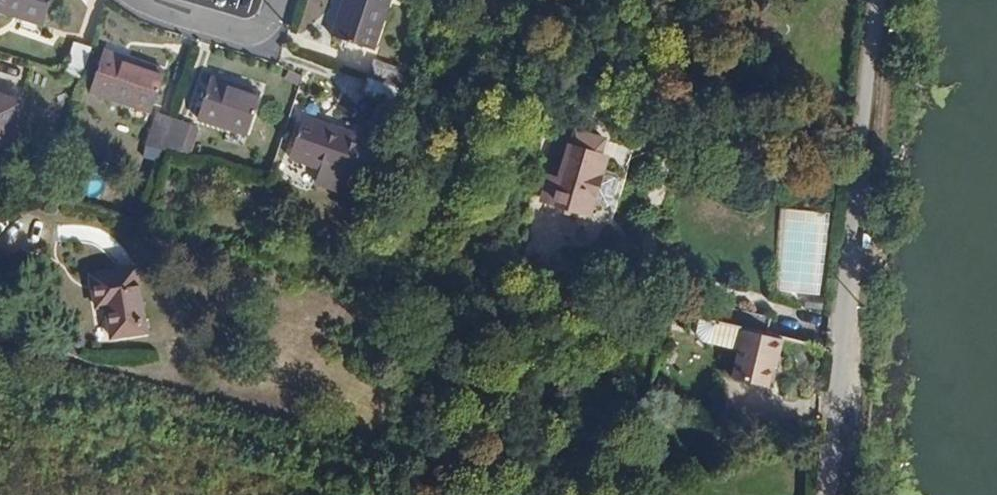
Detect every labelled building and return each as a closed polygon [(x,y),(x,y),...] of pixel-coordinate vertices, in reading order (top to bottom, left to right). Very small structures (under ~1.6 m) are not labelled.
[(16,18),(12,30),(32,37),(43,0),(0,0),(0,12),(16,18)] [(331,43),(372,55),(389,0),(345,0),(331,43)] [(70,41),(61,73),(78,78),(88,46),(70,41)] [(100,50),(87,92),(148,112),(161,70),(100,50)] [(372,66),(367,82),(399,92),(404,75),(372,66)] [(212,80),(199,121),(248,136),(261,95),(212,80)] [(367,82),(362,98),(394,108),(399,92),(367,82)] [(6,144),(20,101),(0,95),(0,142),(6,144)] [(157,114),(146,147),(165,151),(175,120),(157,114)] [(175,120),(165,151),(182,156),(191,125),(175,120)] [(548,169),(539,199),(559,205),(557,211),(570,215),(572,209),(591,215),(610,152),(602,150),(607,136),(562,122),(551,158),(563,161),(559,173),(548,169)] [(304,125),(292,166),(329,178),(325,192),(348,199),(366,143),(304,125)] [(824,293),(828,211),(784,208),(779,291),(824,293)] [(148,333),(137,264),(90,271),(95,307),(105,305),(110,338),(148,333)] [(771,386),(782,337),(739,328),(735,349),(739,350),(733,378),(771,386)]
